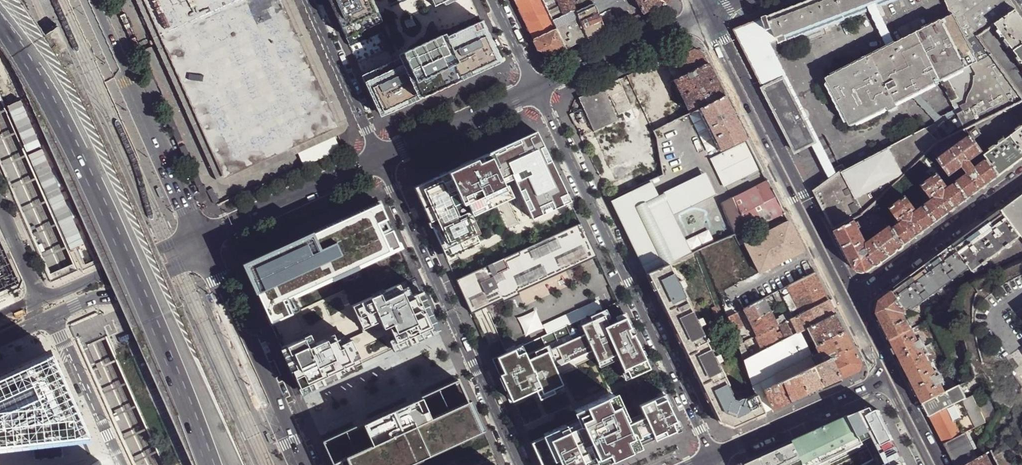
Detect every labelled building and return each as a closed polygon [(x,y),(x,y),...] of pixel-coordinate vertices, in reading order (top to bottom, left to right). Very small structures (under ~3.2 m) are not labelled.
[(299,150),(305,164),(340,148),(336,140),(334,135),(349,128),(350,123),(328,75),(316,81),(336,125),(222,175),(145,0),(136,0),(215,177),(220,182),(226,183),(299,150)] [(316,81),(328,75),(319,53),(306,59),(279,0),(145,0),(222,175),(336,125),(316,81)] [(306,59),(319,53),(295,0),(279,0),(306,59)] [(350,46),(386,30),(372,0),(329,0),(350,46)] [(533,40),(555,31),(541,0),(513,0),(523,21),(533,40)] [(587,39),(575,14),(569,0),(541,0),(555,31),(565,49),(577,44),(587,39)] [(575,14),(592,7),(590,0),(569,0),(575,14)] [(641,14),(654,9),(664,4),(666,0),(634,0),(641,14)] [(767,17),(773,34),(772,35),(743,49),(747,57),(772,45),(778,42),(777,39),(784,36),(786,42),(868,10),(877,6),(894,0),(812,0),(767,17)] [(951,16),(894,44),(886,48),(826,79),(850,127),(888,108),(896,104),(911,96),(918,93),(940,81),(955,110),(957,115),(966,129),(967,130),(1021,102),(1021,98),(978,37),(995,25),(1016,11),(1008,0),(945,0),(951,16)] [(868,10),(886,48),(894,44),(877,6),(868,10)] [(596,35),(604,32),(592,7),(575,14),(587,39),(596,35)] [(995,25),(1003,36),(1001,37),(1004,42),(1006,41),(1014,52),(1021,46),(1021,20),(1016,11),(995,25)] [(737,37),(743,49),(772,35),(773,34),(767,17),(748,25),(741,28),(737,37)] [(481,21),(363,75),(381,114),(408,102),(500,60),(481,21)] [(533,40),(537,51),(551,56),(559,52),(565,49),(555,31),(533,40)] [(747,57),(764,89),(783,79),(816,143),(812,145),(820,162),(830,181),(843,172),(846,171),(843,165),(835,170),(772,45),(747,57)] [(1014,52),(1021,63),(1020,64),(1021,67),(1021,46),(1014,52)] [(664,59),(669,68),(674,66),(680,79),(708,65),(704,57),(702,53),(689,48),(664,59)] [(654,57),(627,68),(652,128),(679,118),(654,57)] [(674,82),(690,114),(698,111),(725,98),(716,80),(708,65),(680,79),(674,82)] [(764,89),(796,153),(803,149),(812,145),(816,143),(783,79),(764,89)] [(618,122),(607,97),(609,96),(615,93),(623,90),(619,80),(587,94),(578,98),(583,109),(593,132),(618,122)] [(632,110),(623,90),(615,93),(609,96),(618,116),(632,110)] [(942,117),(918,93),(911,96),(936,122),(942,117)] [(735,119),(725,98),(698,111),(717,149),(718,151),(746,139),(735,119)] [(896,104),(888,108),(890,112),(898,108),(896,104)] [(569,115),(580,138),(593,132),(583,109),(569,115)] [(936,122),(934,125),(937,131),(950,118),(957,115),(955,110),(943,116),(942,117),(936,122)] [(708,153),(717,149),(698,111),(690,114),(689,115),(708,153)] [(815,192),(835,230),(862,216),(938,144),(943,141),(937,131),(934,125),(846,171),(843,172),(830,181),(815,192)] [(982,134),(977,127),(970,132),(975,139),(982,134)] [(1011,136),(1021,151),(1021,129),(1011,136)] [(413,188),(445,258),(479,243),(466,217),(507,198),(501,184),(513,179),(531,219),(570,202),(536,131),(413,188)] [(1001,144),(1000,143),(995,146),(996,148),(985,155),(989,160),(1000,176),(1007,171),(1021,160),(1021,151),(1011,136),(1001,144)] [(972,137),(940,160),(951,176),(964,166),(970,174),(957,184),(968,199),(981,190),(1000,176),(989,160),(976,170),(970,162),(983,152),(972,137)] [(722,186),(757,171),(752,160),(744,143),(709,158),(722,186)] [(633,173),(637,181),(661,171),(657,162),(633,173)] [(664,194),(667,200),(648,210),(671,257),(688,249),(671,215),(714,194),(703,173),(664,192),(664,194)] [(937,199),(926,207),(937,222),(951,212),(968,199),(957,184),(946,192),(944,189),(947,187),(939,175),(923,186),(932,198),(935,196),(937,199)] [(735,236),(784,214),(781,207),(776,197),(769,185),(768,181),(738,197),(733,199),(723,205),(735,236)] [(632,245),(643,267),(660,259),(635,208),(657,197),(650,183),(611,202),(632,245)] [(691,255),(688,249),(671,257),(648,210),(667,200),(664,194),(657,197),(635,208),(660,259),(643,267),(646,274),(668,265),(691,255)] [(1021,237),(1021,197),(1002,212),(1021,237)] [(894,230),(905,245),(922,234),(937,222),(926,207),(915,215),(913,212),(916,210),(907,198),(892,209),(900,221),(904,219),(906,222),(894,230)] [(243,266),(270,324),(288,315),(282,301),(399,248),(379,204),(243,266)] [(956,246),(954,247),(970,268),(975,274),(1021,256),(1021,237),(1002,212),(997,215),(969,236),(956,246)] [(868,245),(862,234),(872,230),(866,218),(857,223),(856,222),(836,232),(841,242),(855,270),(867,273),(905,245),(894,230),(892,227),(868,245)] [(788,222),(736,248),(737,248),(735,250),(740,259),(749,255),(752,260),(750,261),(751,263),(753,262),(759,274),(803,251),(794,234),(788,222)] [(580,224),(456,281),(471,314),(589,260),(591,264),(598,260),(580,224)] [(21,283),(0,234),(0,293),(21,283)] [(913,309),(936,292),(940,297),(946,292),(943,287),(970,268),(954,247),(939,258),(908,281),(893,292),(906,310),(912,307),(913,309)] [(591,264),(589,260),(471,314),(473,318),(505,304),(506,306),(521,299),(520,297),(591,264)] [(666,315),(687,305),(679,289),(680,288),(678,283),(677,282),(676,283),(668,265),(646,274),(658,298),(666,315)] [(816,276),(814,273),(779,291),(792,318),(828,300),(824,292),(816,276)] [(403,283),(351,307),(362,332),(374,326),(376,332),(388,327),(398,348),(437,330),(421,296),(420,292),(410,297),(403,283)] [(737,313),(726,291),(718,295),(728,318),(737,313)] [(887,332),(891,340),(912,329),(907,319),(906,320),(902,313),(906,310),(893,292),(880,301),(877,314),(887,332)] [(763,299),(743,309),(751,323),(770,314),(763,299)] [(831,306),(828,300),(792,318),(790,320),(797,335),(799,333),(806,330),(835,315),(831,306)] [(619,302),(492,360),(506,390),(529,380),(533,389),(557,378),(550,363),(588,346),(593,356),(611,348),(621,368),(645,357),(619,302)] [(684,352),(707,340),(706,339),(704,340),(698,327),(699,326),(698,326),(696,320),(695,321),(687,305),(666,315),(677,337),(684,352)] [(167,308),(158,312),(165,328),(174,324),(167,308)] [(721,321),(716,309),(712,311),(717,322),(721,321)] [(744,327),(737,313),(728,318),(734,332),(738,330),(744,327)] [(758,336),(785,322),(782,315),(776,318),(776,319),(774,321),(770,314),(751,323),(758,336)] [(835,315),(806,330),(799,333),(804,343),(811,339),(812,342),(815,347),(844,332),(840,323),(835,315)] [(785,322),(758,336),(756,337),(763,352),(792,337),(785,322)] [(925,322),(916,327),(919,332),(928,327),(925,322)] [(929,362),(922,349),(925,347),(923,343),(920,345),(912,329),(891,340),(899,356),(908,374),(930,363),(929,362)] [(743,343),(738,330),(734,332),(740,345),(743,343)] [(816,365),(829,359),(852,347),(847,338),(844,332),(815,347),(819,354),(812,358),(816,365)] [(804,343),(799,333),(797,335),(795,336),(792,337),(763,352),(744,361),(756,395),(764,413),(772,410),(763,391),(781,382),(797,374),(813,366),(816,365),(812,358),(809,350),(808,351),(804,343)] [(281,348),(300,393),(361,365),(353,346),(346,350),(341,338),(327,345),(325,340),(313,345),(308,334),(295,340),(296,342),(281,348)] [(702,388),(724,377),(721,370),(719,369),(718,370),(716,363),(717,363),(716,363),(714,357),(713,357),(705,342),(707,342),(707,340),(684,352),(694,373),(702,388)] [(925,347),(922,349),(929,362),(935,358),(929,346),(925,347)] [(855,352),(852,347),(829,359),(840,380),(855,373),(859,361),(855,352)] [(32,439),(34,463),(64,460),(62,436),(87,433),(52,353),(0,376),(0,442),(32,439)] [(816,365),(813,366),(823,387),(834,383),(840,380),(829,359),(816,365)] [(941,375),(938,377),(931,363),(930,363),(908,374),(915,388),(923,404),(945,392),(940,381),(943,379),(941,375)] [(813,366),(797,374),(807,395),(815,391),(823,387),(813,366)] [(781,382),(790,402),(798,399),(807,395),(797,374),(781,382)] [(764,413),(756,395),(743,400),(741,399),(738,400),(737,402),(730,398),(731,397),(730,395),(731,393),(727,387),(728,386),(728,385),(724,377),(702,388),(708,401),(718,422),(733,428),(764,413)] [(779,407),(790,402),(781,382),(763,391),(772,410),(779,407)] [(525,432),(540,464),(569,464),(674,417),(658,383),(633,396),(637,404),(618,412),(605,384),(569,401),(572,408),(539,424),(539,425),(525,432)] [(927,412),(930,417),(966,398),(965,396),(959,385),(945,392),(923,404),(927,412)] [(966,398),(930,417),(941,438),(944,444),(965,433),(985,423),(986,421),(978,405),(986,400),(980,391),(980,392),(974,395),(966,398)] [(334,464),(408,464),(483,430),(469,400),(430,418),(420,397),(363,423),(372,444),(333,462),(334,464)] [(988,427),(996,414),(986,400),(978,405),(986,421),(988,427)] [(906,454),(885,413),(872,407),(852,417),(864,442),(866,441),(875,460),(866,464),(912,464),(906,454)] [(794,441),(806,464),(812,464),(864,442),(852,417),(851,416),(794,441)] [(967,441),(969,440),(965,433),(944,444),(953,461),(955,464),(968,464),(977,460),(967,441)] [(741,464),(806,464),(794,441),(758,457),(741,464)] [(986,455),(977,460),(968,464),(991,464),(986,455)]
